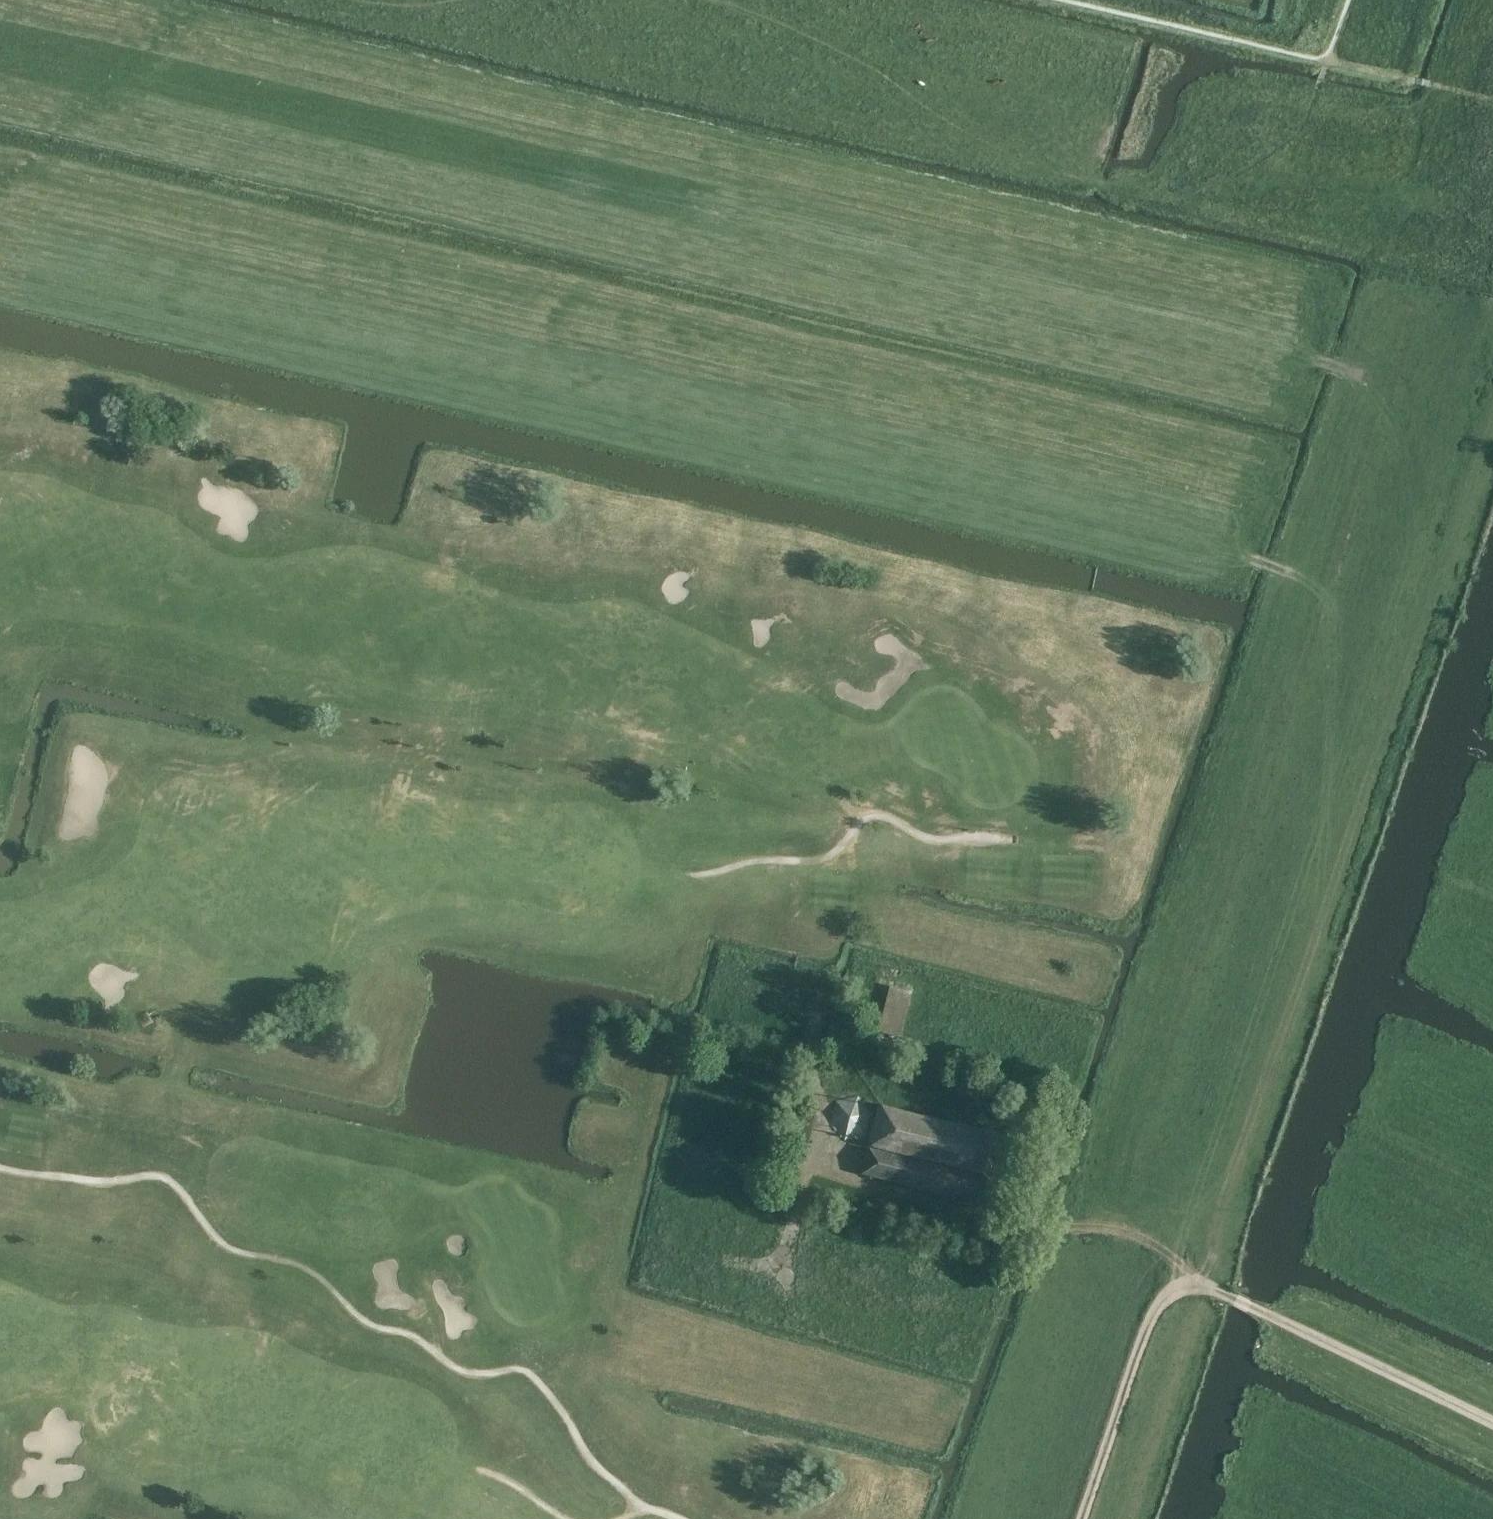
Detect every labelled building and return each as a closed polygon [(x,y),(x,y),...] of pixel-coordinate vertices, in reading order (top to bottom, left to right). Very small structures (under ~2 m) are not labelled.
[(901,1037),(913,992),(892,986),(880,1031),(901,1037)] [(873,1101),(836,1096),(831,1130),(868,1136),(873,1101)] [(881,1107),(873,1136),(871,1145),(941,1162),(940,1166),(870,1149),(864,1173),(982,1203),(988,1179),(983,1177),(984,1173),(996,1176),(1006,1137),(985,1132),(881,1107)] [(807,1149),(815,1114),(796,1110),(788,1145),(807,1149)]
